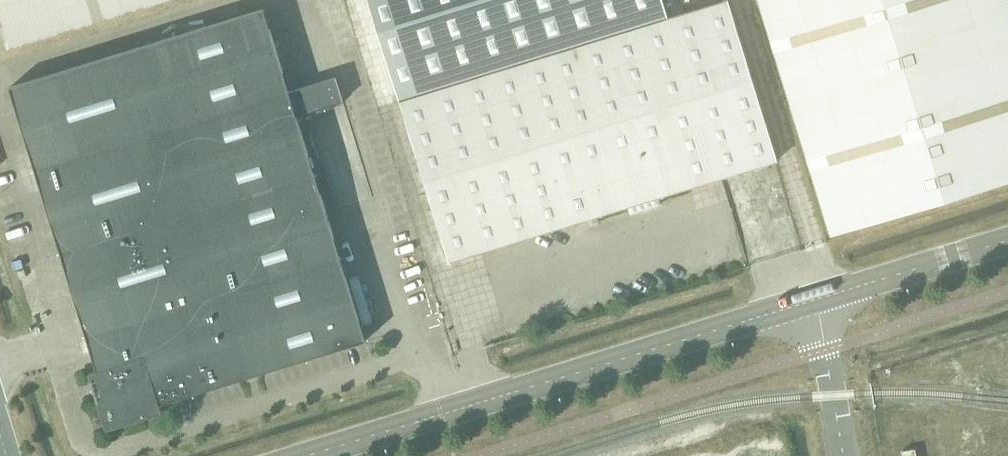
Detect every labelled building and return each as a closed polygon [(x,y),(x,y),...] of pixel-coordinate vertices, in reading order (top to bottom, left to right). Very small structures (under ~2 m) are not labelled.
[(160,0),(0,0),(0,49),(160,0)] [(384,52),(386,52),(391,67),(389,68),(399,100),(668,17),(663,0),(368,0),(384,52)] [(728,0),(723,0),(668,17),(399,100),(449,261),(628,205),(630,211),(657,203),(655,197),(777,160),(728,0)] [(831,233),(1007,179),(1007,0),(759,0),(831,233)] [(263,8),(9,87),(97,370),(88,373),(106,429),(162,412),(160,403),(366,340),(296,115),(342,101),(335,77),(289,91),(263,8)]
